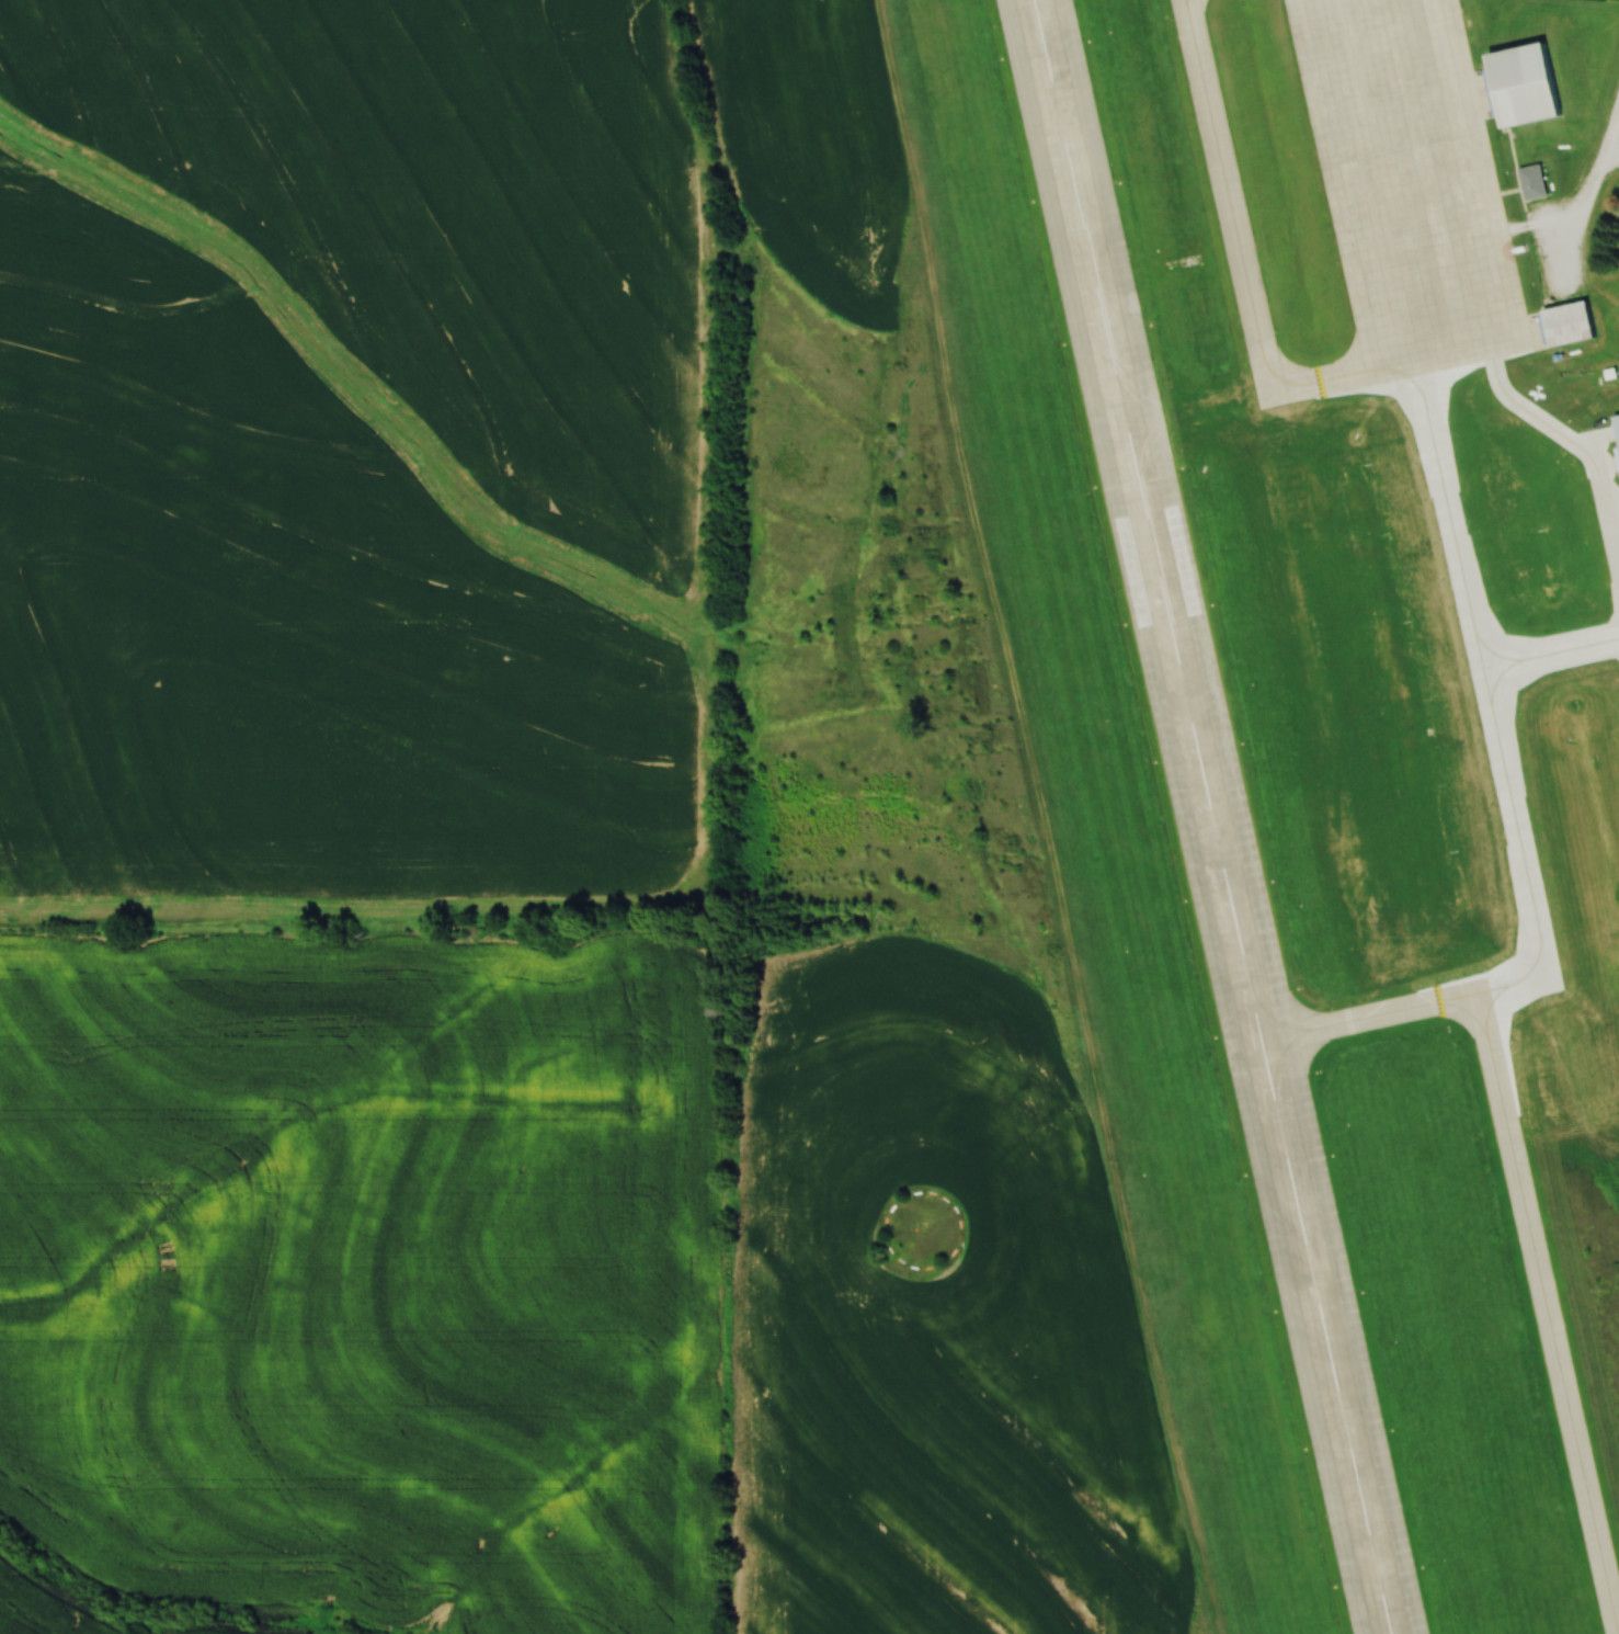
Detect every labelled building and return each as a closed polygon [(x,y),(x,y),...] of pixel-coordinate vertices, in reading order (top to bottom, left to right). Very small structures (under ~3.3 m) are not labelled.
[(1504,125),(1489,54),(1546,41),(1562,112),(1509,124),(1506,125),(1504,125)] [(1547,166),(1553,197),(1530,203),(1524,171),(1547,166)] [(1544,310),(1547,310),(1587,300),(1595,336),(1552,345),(1544,310)]
